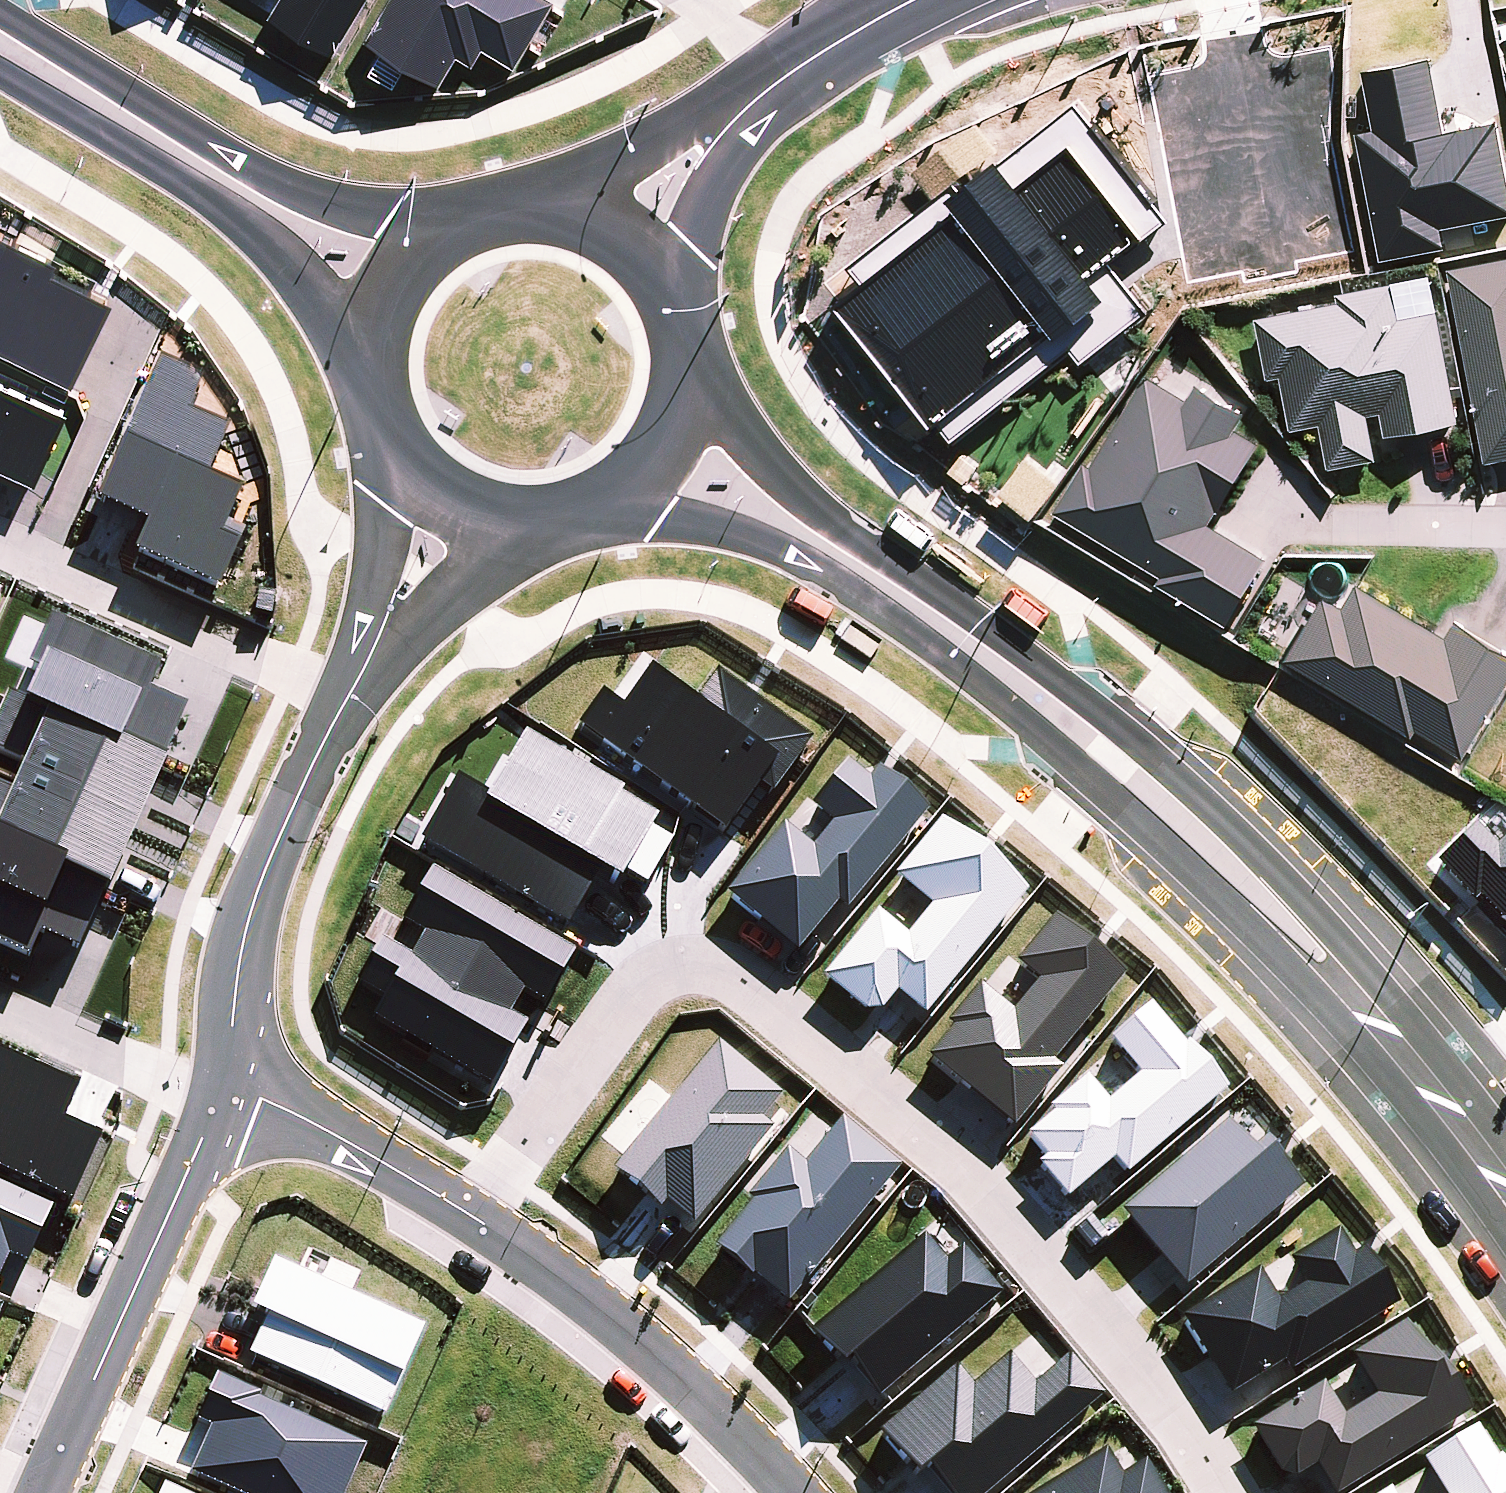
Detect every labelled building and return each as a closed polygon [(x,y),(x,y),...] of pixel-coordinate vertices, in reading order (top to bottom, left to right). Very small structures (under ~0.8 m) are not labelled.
[(269,22),(334,61),(370,0),(282,0),(269,22)] [(364,45),(439,89),(457,60),(472,70),(482,53),(513,72),(553,4),(546,0),(391,0),(364,45)] [(1358,137),(1381,261),(1448,249),(1444,231),(1505,220),(1505,160),(1499,126),(1447,135),(1433,60),(1365,74),(1377,134),(1358,137)] [(1062,315),(942,412),(958,432),(1073,338),(1085,353),(1156,301),(1117,254),(1173,209),(1080,89),(1011,147),(1026,167),(1075,128),(1148,221),(1097,257),(1114,279),(1064,319),(1062,315)] [(1148,221),(1075,128),(1026,167),(1011,147),(1004,137),(1001,139),(952,175),(953,177),(967,195),(864,268),(841,284),(942,412),(1062,315),(1064,319),(1114,279),(1097,257),(1148,221)] [(854,255),(864,268),(967,195),(953,177),(935,191),(854,255)] [(72,386),(112,304),(50,273),(57,263),(0,236),(0,352),(72,386)] [(1447,270),(1487,466),(1505,462),(1505,258),(1447,270)] [(1338,306),(1255,323),(1267,382),(1280,380),(1291,434),(1319,429),(1328,472),(1376,462),(1368,419),(1380,416),(1385,439),(1459,425),(1436,315),(1398,322),(1391,288),(1337,298),(1338,306)] [(1084,466),(1054,516),(1161,580),(1157,587),(1225,628),(1266,560),(1209,526),(1257,446),(1233,431),(1243,415),(1197,388),(1188,404),(1146,379),(1090,470),(1084,466)] [(0,380),(0,469),(33,484),(70,411),(0,380)] [(1277,659),(1404,737),(1408,729),(1453,757),(1461,745),(1505,671),(1505,655),(1450,621),(1439,638),(1355,587),(1350,583),(1336,606),(1317,594),(1277,659)] [(842,917),(924,819),(873,777),(865,787),(845,771),(809,814),(830,831),(809,856),(779,831),(722,900),(793,959),(834,910),(842,917)] [(1494,840),(1471,818),(1432,856),(1470,898),(1476,894),(1496,914),(1494,916),(1505,929),(1505,827),(1494,840)] [(922,1022),(1024,898),(937,828),(891,884),(927,913),(903,942),(873,919),(820,984),(862,1019),(879,1017),(893,1001),(922,1022)] [(1050,1069),(1122,982),(1052,925),(1014,971),(1036,989),(1009,1022),(975,994),(943,1032),(949,1037),(925,1066),(1010,1135),(1058,1076),(1050,1069)] [(781,1104),(714,1050),(609,1178),(657,1217),(663,1209),(690,1232),(770,1135),(761,1128),(781,1104)] [(785,1310),(898,1175),(839,1125),(801,1171),(784,1157),(744,1204),(750,1209),(712,1255),(748,1284),(750,1281),(785,1310)] [(1182,1294),(1298,1195),(1259,1150),(1248,1159),(1223,1130),(1118,1220),(1182,1294)] [(6,1263),(24,1270),(50,1215),(0,1192),(0,1276),(6,1263)] [(1287,1378),(1394,1312),(1360,1256),(1349,1263),(1334,1239),(1288,1267),(1302,1290),(1276,1307),(1257,1277),(1178,1325),(1226,1402),(1281,1369),(1287,1378)] [(874,1406),(997,1300),(958,1255),(942,1269),(920,1243),(812,1335),(805,1341),(839,1380),(846,1374),(874,1406)] [(262,1328),(246,1364),(251,1367),(382,1427),(421,1337),(270,1270),(247,1322),(262,1328)] [(1468,1420),(1428,1354),(1418,1359),(1403,1332),(1348,1362),(1374,1402),(1340,1422),(1320,1390),(1249,1435),(1277,1479),(1295,1483),(1312,1473),(1324,1492),(1347,1492),(1468,1420)] [(1099,1402),(1063,1361),(1030,1390),(1004,1361),(968,1393),(951,1374),(872,1442),(913,1488),(923,1479),(935,1492),(995,1492),(1099,1402)] [(187,1481),(212,1492),(346,1492),(363,1455),(257,1407),(259,1404),(213,1383),(192,1428),(208,1435),(187,1481)] [(1496,1462),(1492,1465),(1472,1436),(1419,1469),(1434,1492),(1505,1492),(1505,1479),(1496,1462)] [(1143,1467),(1118,1483),(1103,1458),(1044,1492),(1159,1492),(1143,1467)]
